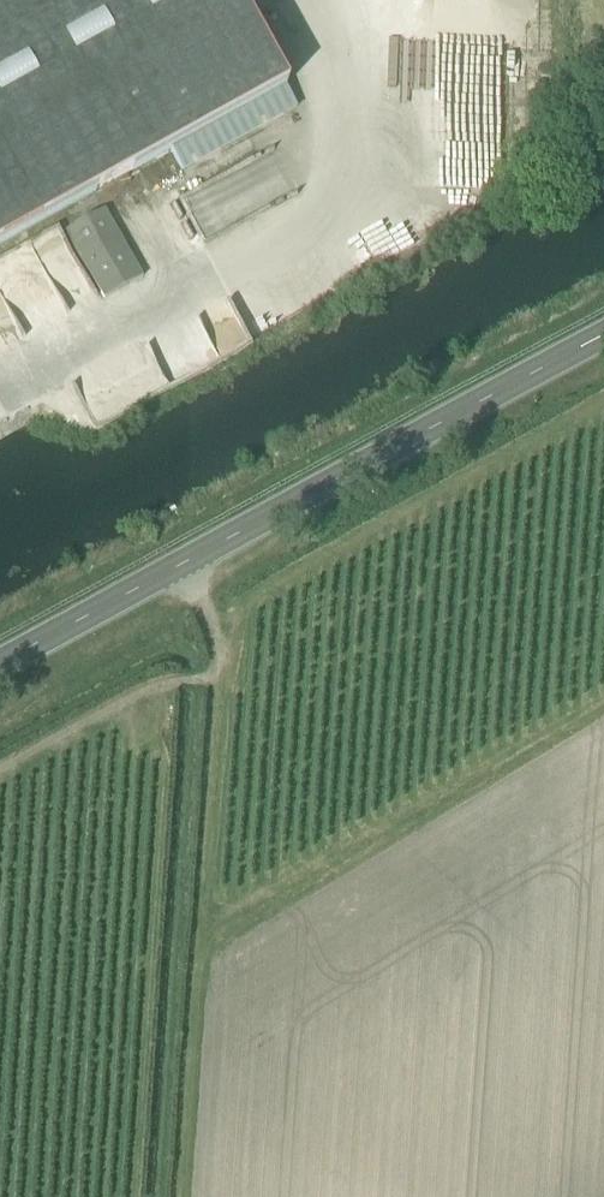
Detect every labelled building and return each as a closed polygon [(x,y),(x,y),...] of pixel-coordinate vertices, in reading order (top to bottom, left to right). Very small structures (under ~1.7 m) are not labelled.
[(170,150),(285,86),(237,0),(0,0),(0,245),(170,150)] [(298,109),(285,86),(170,150),(182,173),(298,109)] [(66,234),(103,300),(143,278),(106,211),(66,234)]
